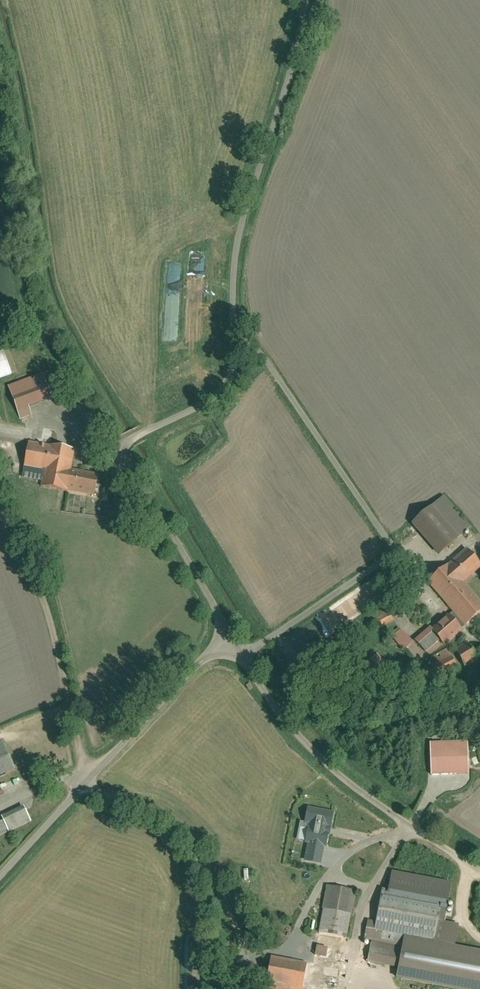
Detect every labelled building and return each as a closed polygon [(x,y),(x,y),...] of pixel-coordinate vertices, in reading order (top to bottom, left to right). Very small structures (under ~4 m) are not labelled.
[(194,246),(200,251),(205,245),(199,240),(194,246)] [(10,370),(1,346),(0,347),(0,374),(10,370)] [(21,406),(49,394),(39,369),(10,381),(21,406)] [(41,493),(94,503),(100,473),(97,472),(69,467),(72,448),(28,440),(22,473),(44,477),(41,493)] [(441,551),(473,525),(445,491),(414,518),(441,551)] [(468,591),(462,584),(479,568),(479,567),(466,551),(428,584),(449,608),(468,591)] [(453,613),(432,631),(430,628),(415,641),(425,653),(440,640),(443,644),(479,613),(479,605),(468,591),(449,608),(453,613)] [(336,608),(347,625),(367,611),(356,595),(336,608)] [(371,614),(376,628),(393,622),(388,608),(371,614)] [(411,644),(401,632),(394,638),(404,650),(411,644)] [(470,639),(459,649),(473,666),(479,661),(479,651),(470,639)] [(432,668),(437,676),(458,663),(449,647),(436,654),(441,663),(432,668)] [(386,660),(379,651),(365,662),(372,672),(386,660)] [(18,770),(5,737),(0,739),(0,777),(18,770)] [(427,744),(428,779),(467,777),(466,743),(427,744)] [(6,791),(21,784),(18,780),(4,787),(6,791)] [(31,819),(24,804),(0,815),(3,820),(0,821),(0,834),(31,819)] [(326,848),(332,814),(308,810),(305,823),(309,824),(306,842),(309,843),(306,862),(320,864),(323,847),(326,848)] [(266,984),(304,988),(339,988),(351,888),(325,885),(315,966),(269,960),(266,984)] [(390,888),(383,887),(377,921),(367,919),(359,958),(403,966),(409,935),(436,940),(444,898),(390,888)] [(430,961),(431,958),(430,956),(429,954),(427,951),(426,950),(424,949),(420,949),(417,950),(414,952),(413,954),(412,956),(412,959),(412,961),(413,963),(415,966),(418,967),(422,968),(425,967),(428,965),(430,961)] [(403,978),(402,988),(435,988),(436,981),(403,978)]
